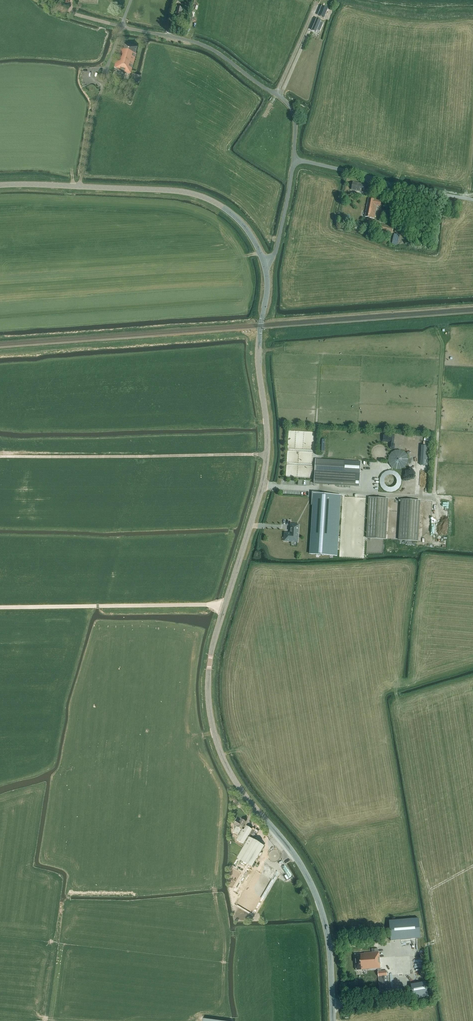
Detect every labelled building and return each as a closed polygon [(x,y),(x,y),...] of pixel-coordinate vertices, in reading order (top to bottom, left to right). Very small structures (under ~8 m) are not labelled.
[(318,15),(324,18),(328,9),(322,6),(318,15)] [(182,19),(184,9),(177,7),(175,18),(182,19)] [(320,32),(324,24),(320,22),(321,21),(317,19),(312,30),(316,32),(317,31),(320,32)] [(125,72),(130,73),(136,53),(135,53),(137,47),(122,43),(119,52),(114,68),(118,69),(118,70),(120,70),(120,69),(125,71),(125,72)] [(353,182),(352,190),(366,192),(367,185),(363,184),(353,182)] [(380,206),(382,201),(369,198),(365,217),(374,219),(377,206),(380,206)] [(392,234),(394,227),(382,224),(380,231),(392,234)] [(398,245),(401,235),(395,234),(392,243),(398,245)] [(392,447),(398,447),(398,440),(402,440),(402,435),(392,435),(392,447)] [(421,448),(420,468),(428,468),(429,448),(421,448)] [(396,469),(402,469),(405,467),(407,463),(408,459),(407,454),(404,451),(400,449),(396,450),(392,452),(389,455),(388,460),(390,464),(393,467),(396,469)] [(316,459),(315,471),(314,484),(359,486),(361,462),(316,459)] [(381,482),(384,491),(393,492),(402,489),(402,481),(400,471),(392,471),(382,473),(381,482)] [(314,494),(310,554),(337,556),(340,495),(314,494)] [(369,498),(367,538),(385,539),(388,499),(369,498)] [(401,500),(399,540),(417,541),(420,501),(401,500)] [(285,533),(285,540),(297,541),(298,525),(291,525),(290,533),(285,533)] [(237,858),(251,866),(263,845),(248,836),(252,829),(246,826),(244,830),(241,828),(246,822),(241,819),(240,821),(236,819),(234,824),(235,825),(234,826),(234,830),(233,832),(239,835),(236,840),(245,845),(237,858)] [(419,918),(389,920),(391,940),(421,938),(419,918)] [(380,993),(390,992),(389,975),(388,975),(387,971),(382,971),(381,968),(380,956),(379,956),(378,949),(372,949),(372,952),(364,953),(355,954),(356,970),(378,969),(378,976),(380,993)] [(414,999),(429,997),(426,982),(411,984),(414,999)]
